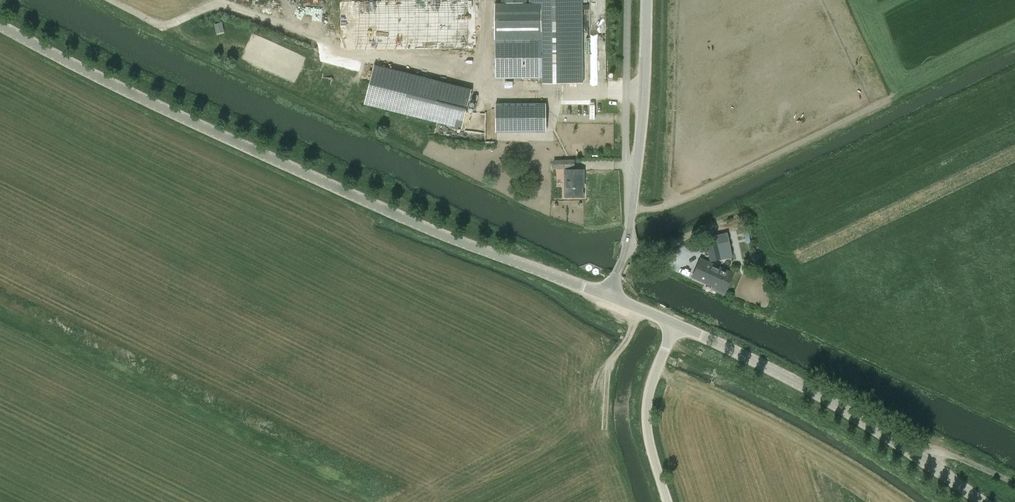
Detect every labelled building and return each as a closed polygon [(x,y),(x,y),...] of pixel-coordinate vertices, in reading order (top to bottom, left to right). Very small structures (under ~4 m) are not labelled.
[(335,0),(335,48),(475,48),(475,0),(439,0),(335,0)] [(542,78),(542,84),(583,83),(583,0),(529,0),(529,3),(541,4),(541,5),(495,5),(495,27),(542,27),(542,33),(537,33),(537,37),(494,38),(495,78),(542,78)] [(224,30),(222,22),(215,24),(216,31),(224,30)] [(374,64),(364,104),(461,128),(471,89),(374,64)] [(496,103),(495,132),(536,132),(536,103),(496,103)] [(554,168),(574,168),(574,159),(554,159),(554,168)] [(584,170),(565,170),(565,196),(582,195),(582,187),(584,187),(584,170)] [(726,242),(723,229),(716,231),(717,235),(705,238),(710,261),(732,256),(729,242),(726,242)] [(697,243),(694,243),(691,246),(691,250),(694,252),(698,252),(700,249),(700,246),(697,243)] [(761,254),(754,255),(755,262),(762,261),(761,254)] [(700,259),(692,276),(725,291),(734,274),(700,259)]
